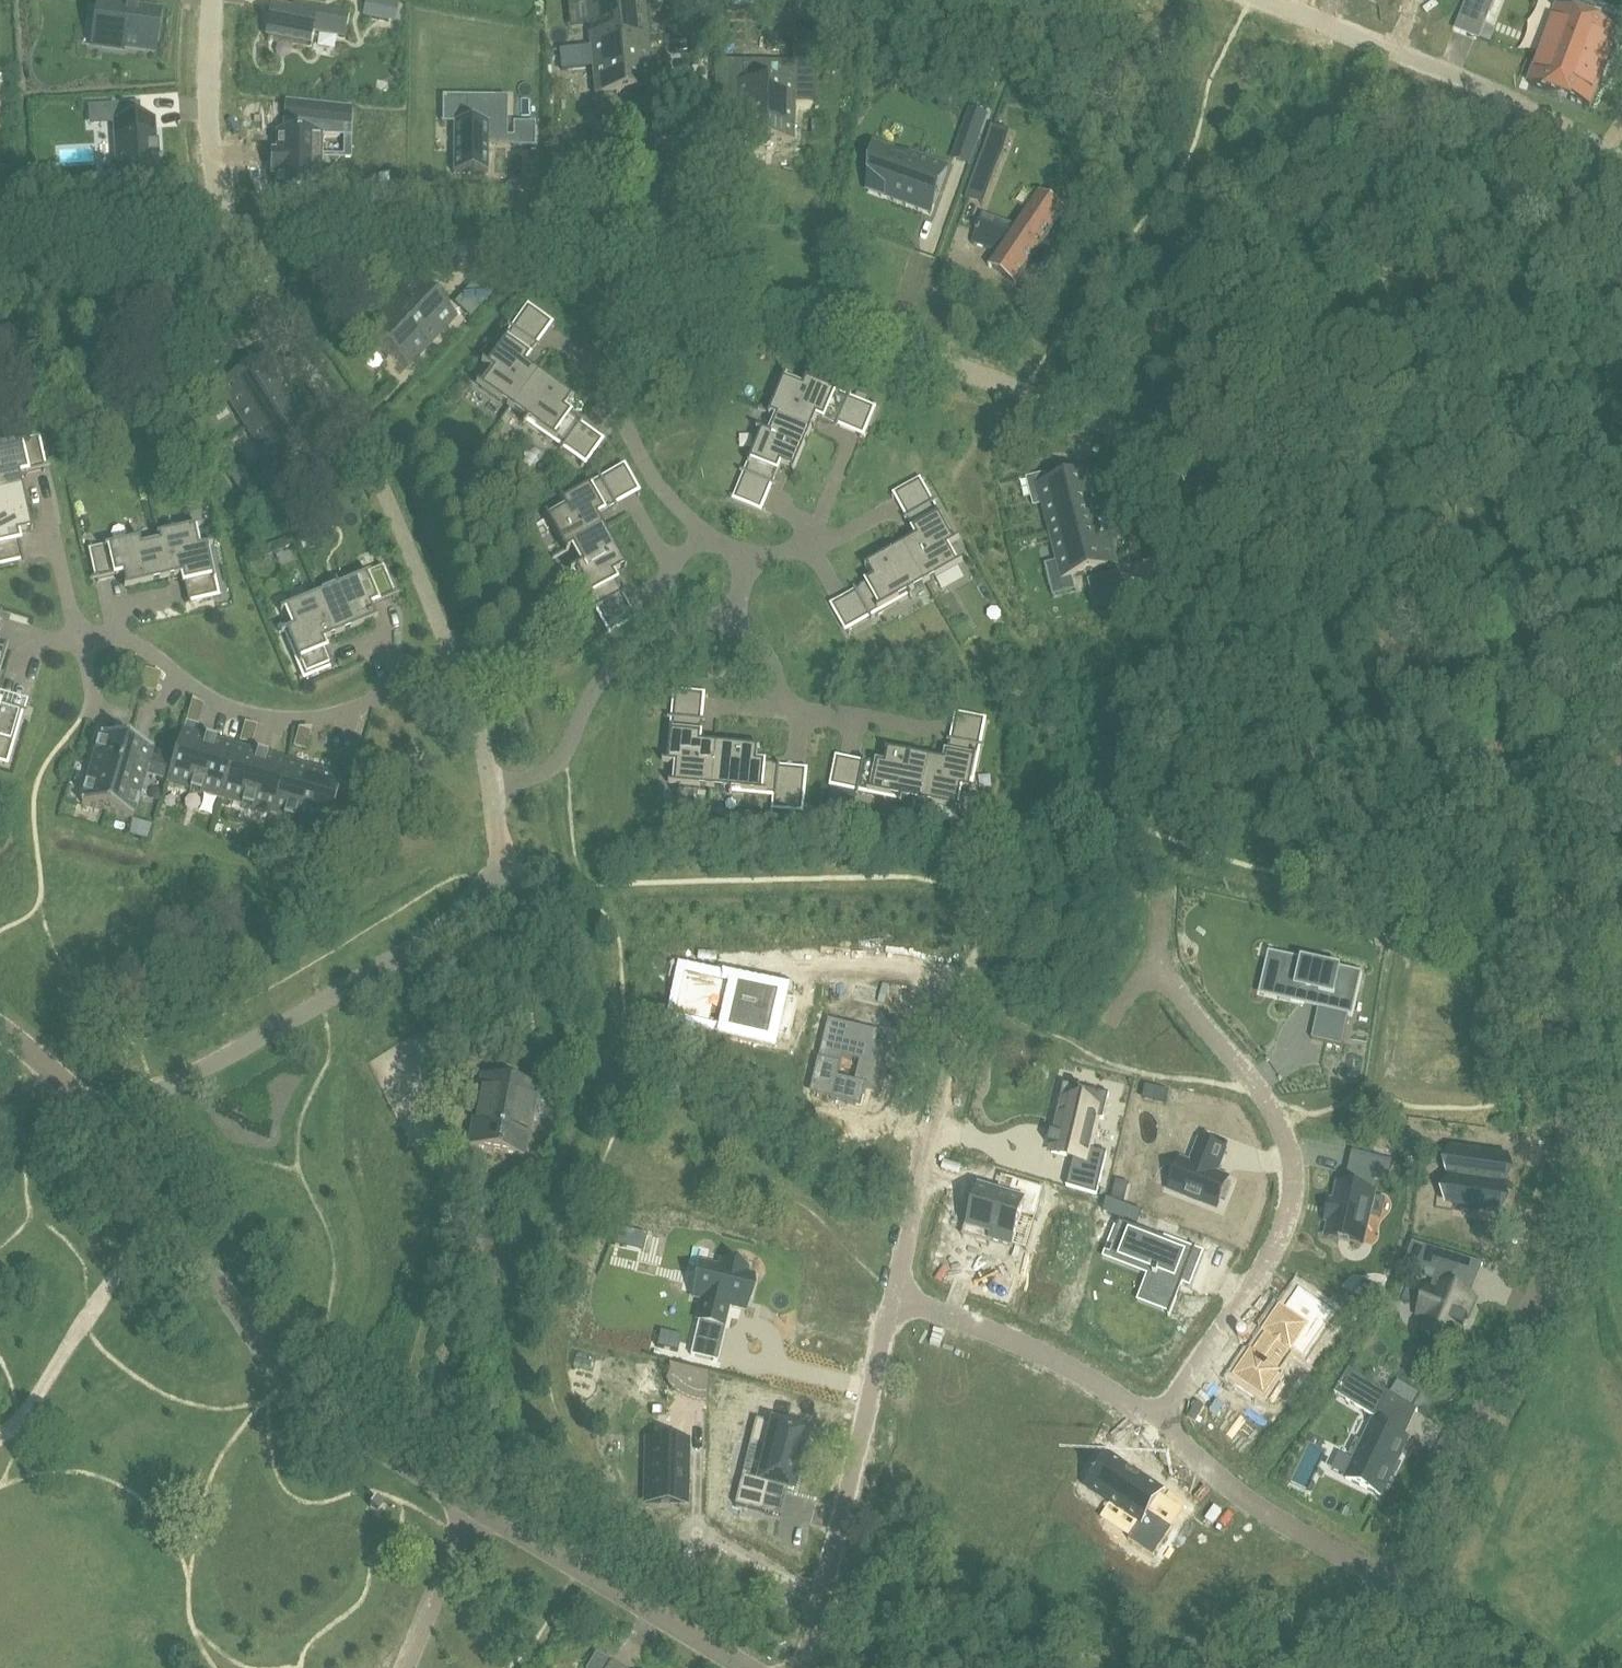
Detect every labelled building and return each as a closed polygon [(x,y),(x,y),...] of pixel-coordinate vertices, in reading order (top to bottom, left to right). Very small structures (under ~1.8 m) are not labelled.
[(363,16),(389,21),(392,4),(372,0),(366,0),(363,16)] [(602,95),(611,94),(652,90),(643,0),(586,0),(596,95),(602,95)] [(1495,0),(1466,0),(1462,10),(1488,20),(1495,0)] [(1529,84),(1543,90),(1568,99),(1589,107),(1614,39),(1621,42),(1621,13),(1588,0),(1579,0),(1574,14),(1566,11),(1558,8),(1558,9),(1530,82),(1529,84)] [(122,49),(122,47),(153,51),(158,11),(138,8),(139,3),(126,2),(125,6),(105,4),(99,46),(122,49)] [(308,11),(291,8),(270,4),(264,35),(267,35),(306,42),(309,43),(312,29),(343,35),(348,11),(309,4),(308,11)] [(1476,38),(1480,39),(1490,43),(1495,30),(1485,26),(1481,25),(1476,38)] [(714,62),(714,89),(737,90),(737,115),(736,141),(760,141),(769,142),(792,142),(793,110),(793,106),(793,104),(793,84),(815,84),(816,49),(791,48),(791,64),(714,62)] [(453,124),(453,173),(488,173),(489,147),(489,138),(498,138),(507,138),(507,137),(507,97),(466,96),(466,122),(455,122),(453,122),(453,124)] [(136,101),(109,102),(110,125),(114,124),(118,186),(157,183),(153,120),(138,121),(136,101)] [(272,154),(272,172),(279,172),(278,193),(319,193),(319,158),(320,135),(350,136),(350,108),(287,102),(284,134),(279,133),(279,154),(272,154)] [(970,110),(961,136),(977,141),(986,116),(970,110)] [(513,137),(513,147),(535,147),(535,123),(513,123),(513,137)] [(992,125),(966,198),(985,204),(1010,132),(992,125)] [(919,198),(935,204),(948,167),(910,154),(907,162),(894,157),(895,152),(874,145),(869,174),(888,181),(886,191),(917,202),(919,198)] [(1016,286),(1031,264),(1043,269),(1051,247),(1044,245),(1067,211),(1065,210),(1039,193),(1017,225),(1012,233),(980,222),(979,225),(978,225),(976,229),(977,230),(973,243),(975,244),(975,243),(986,247),(986,248),(999,253),(989,267),(1014,284),(1016,286)] [(415,279),(366,330),(406,369),(456,318),(415,279)] [(467,290),(457,300),(473,316),(483,305),(467,290)] [(524,365),(537,346),(511,328),(510,329),(511,330),(486,365),(484,364),(483,365),(492,372),(480,389),(509,409),(500,420),(501,421),(536,371),(535,371),(534,372),(524,365)] [(220,341),(205,345),(209,361),(224,358),(220,341)] [(307,447),(315,442),(320,439),(268,356),(220,386),(273,469),(307,447)] [(537,372),(536,371),(501,421),(502,421),(510,410),(526,421),(524,423),(525,424),(527,422),(562,447),(561,448),(562,449),(563,448),(583,462),(580,466),(582,467),(604,437),(602,436),(599,440),(580,426),(581,424),(563,410),(571,398),(536,373),(537,372)] [(759,408),(758,409),(814,432),(814,431),(813,430),(818,418),(839,427),(839,425),(862,434),(860,438),(862,439),(863,437),(875,407),(876,404),(875,404),(873,408),(850,399),(851,397),(849,397),(848,398),(809,382),(810,379),(808,378),(804,389),(785,381),(771,413),(759,408)] [(814,432),(758,409),(758,410),(778,418),(771,435),(760,431),(760,433),(762,434),(746,473),(744,473),(743,475),(745,475),(736,498),(731,496),(730,497),(765,512),(766,510),(762,508),(771,486),(773,487),(782,466),(795,472),(812,432),(814,432)] [(24,488),(24,487),(22,488),(19,475),(43,470),(43,471),(45,471),(44,469),(37,437),(37,435),(35,435),(35,438),(36,440),(0,448),(0,493),(24,488)] [(241,467),(229,475),(246,502),(257,495),(273,484),(267,474),(251,483),(241,467)] [(1063,580),(1111,568),(1117,567),(1093,471),(1039,485),(1063,580)] [(596,517),(616,506),(600,478),(598,479),(599,481),(562,502),(560,499),(559,500),(564,510),(546,520),(563,551),(552,558),(552,559),(604,528),(602,529),(596,517)] [(0,493),(0,565),(23,560),(25,560),(24,558),(23,558),(17,535),(30,532),(30,534),(32,533),(22,489),(24,489),(24,488),(0,493)] [(934,503),(906,519),(918,538),(906,545),(905,543),(934,596),(935,596),(928,584),(959,567),(948,548),(958,543),(957,541),(955,543),(934,505),(935,505),(934,503)] [(169,582),(156,523),(155,523),(160,544),(141,548),(139,539),(137,539),(137,541),(92,551),(92,548),(91,546),(89,546),(90,549),(97,581),(97,582),(99,582),(99,580),(122,575),(125,588),(123,588),(124,590),(168,580),(168,582),(169,582)] [(157,523),(156,523),(169,582),(170,581),(169,580),(182,577),(187,600),(186,601),(186,602),(188,602),(220,595),(222,594),(222,593),(219,593),(217,594),(207,548),(209,548),(208,546),(198,549),(194,530),(199,529),(199,527),(160,536),(157,523)] [(604,528),(552,559),(553,559),(572,549),(581,565),(571,571),(572,572),(574,571),(596,608),(594,609),(595,611),(623,595),(612,575),(625,568),(603,530),(605,529),(604,528)] [(934,596),(905,543),(904,544),(905,545),(867,567),(874,580),(855,591),(870,619),(872,618),(871,616),(908,595),(910,598),(911,597),(910,594),(927,585),(933,597),(934,596)] [(313,584),(336,639),(336,637),(377,620),(377,618),(375,619),(370,607),(392,597),(393,599),(394,598),(394,597),(381,567),(380,564),(379,565),(380,567),(381,570),(338,587),(337,586),(336,586),(336,588),(318,595),(313,583),(313,584)] [(1095,609),(1134,599),(1125,583),(1090,591),(1095,609)] [(293,629),(283,633),(284,634),(286,634),(303,677),(301,678),(298,679),(299,680),(302,679),(332,667),(333,666),(333,664),(331,665),(322,643),(334,638),(335,639),(336,639),(313,584),(312,584),(317,596),(280,612),(280,613),(285,611),(293,629)] [(8,645),(6,645),(6,646),(0,645),(0,673),(8,645)] [(132,685),(144,688),(149,671),(137,668),(132,685)] [(161,674),(149,671),(144,688),(156,691),(161,674)] [(204,707),(192,703),(186,720),(199,724),(204,707)] [(5,763),(4,765),(6,765),(21,712),(22,710),(20,709),(20,711),(0,705),(0,762),(5,763)] [(710,803),(715,743),(714,743),(714,745),(701,744),(703,721),(672,718),(672,720),(673,720),(669,763),(666,763),(666,764),(677,765),(675,786),(701,789),(710,790),(709,803),(710,803)] [(257,727),(245,723),(240,741),(252,744),(257,727)] [(311,733),(299,729),(294,746),(306,750),(311,733)] [(167,781),(166,784),(326,831),(342,780),(282,763),(281,763),(272,760),(207,741),(181,734),(174,756),(101,735),(85,793),(82,804),(132,819),(136,805),(140,792),(145,775),(167,781)] [(981,749),(981,747),(950,741),(946,763),(933,760),(933,758),(932,758),(920,817),(921,817),(924,804),(958,811),(962,790),(973,793),(974,791),(971,790),(979,748),(981,749)] [(802,817),(802,814),(806,769),(806,766),(805,766),(804,768),(802,791),(778,789),(780,766),(758,764),(759,749),(716,745),(716,743),(715,743),(710,803),(711,803),(712,790),(743,793),(776,796),(775,798),(777,798),(789,799),(788,809),(800,811),(800,817),(802,817)] [(886,766),(864,761),(860,782),(836,777),(840,757),(840,754),(838,754),(838,756),(832,788),(831,791),(833,791),(834,786),(858,791),(857,793),(859,793),(860,791),(902,800),(901,802),(903,803),(903,800),(919,803),(922,804),(919,817),(920,817),(932,758),(931,760),(889,751),(886,766)] [(1286,959),(1277,998),(1320,1007),(1319,1013),(1348,1019),(1348,1016),(1352,1017),(1362,974),(1358,973),(1357,979),(1334,974),(1335,970),(1320,966),(1313,964),(1313,965),(1286,959)] [(677,974),(677,975),(683,977),(691,979),(687,1001),(686,1001),(683,1019),(682,1022),(709,1028),(710,1025),(714,1008),(734,1012),(734,1013),(736,1013),(734,1025),(732,1024),(731,1026),(733,1026),(732,1034),(772,1042),(773,1035),(789,1038),(798,999),(795,999),(794,1001),(781,998),(782,996),(782,994),(742,986),(742,987),(683,975),(677,974)] [(880,1031),(829,1019),(820,1059),(819,1059),(813,1087),(833,1092),(831,1099),(862,1106),(867,1087),(878,1090),(889,1045),(877,1042),(880,1031)] [(468,1146),(501,1153),(524,1157),(531,1117),(532,1113),(534,1101),(545,1103),(547,1090),(537,1089),(537,1087),(482,1076),(468,1146)] [(1047,1144),(1047,1145),(1052,1147),(1050,1153),(1072,1158),(1076,1159),(1073,1171),(1069,1170),(1094,1176),(1090,1191),(1065,1184),(1065,1186),(1096,1195),(1106,1153),(1089,1149),(1096,1118),(1102,1120),(1108,1094),(1078,1087),(1078,1085),(1071,1083),(1070,1085),(1070,1087),(1086,1091),(1082,1106),(1063,1101),(1056,1130),(1054,1135),(1050,1134),(1049,1136),(1054,1137),(1052,1145),(1047,1144)] [(1181,1161),(1170,1190),(1217,1208),(1221,1199),(1225,1200),(1231,1184),(1227,1182),(1228,1180),(1216,1175),(1219,1167),(1225,1151),(1200,1141),(1190,1165),(1181,1161)] [(1503,1188),(1504,1181),(1507,1159),(1478,1155),(1451,1151),(1448,1173),(1456,1174),(1452,1204),(1499,1211),(1503,1188)] [(1331,1202),(1327,1220),(1331,1221),(1327,1236),(1361,1244),(1373,1193),(1371,1192),(1374,1177),(1387,1180),(1390,1168),(1391,1169),(1393,1161),(1352,1152),(1351,1156),(1352,1157),(1345,1186),(1339,1185),(1335,1203),(1331,1202)] [(1116,1178),(1112,1197),(1125,1202),(1130,1181),(1116,1178)] [(971,1208),(966,1227),(991,1235),(990,1240),(991,1240),(1013,1246),(1022,1214),(1037,1218),(1045,1190),(1014,1180),(1008,1199),(997,1195),(979,1190),(973,1209),(971,1208)] [(1108,1211),(1138,1223),(1144,1209),(1112,1197),(1108,1211)] [(1116,1228),(1111,1241),(1139,1252),(1135,1264),(1154,1271),(1153,1276),(1146,1294),(1172,1304),(1168,1314),(1168,1316),(1169,1316),(1183,1282),(1189,1284),(1200,1254),(1194,1251),(1196,1247),(1194,1246),(1193,1251),(1164,1239),(1118,1221),(1116,1227),(1116,1228)] [(613,1244),(643,1251),(646,1235),(617,1228),(613,1244)] [(1437,1291),(1430,1288),(1429,1288),(1418,1314),(1426,1318),(1420,1332),(1452,1345),(1459,1327),(1463,1329),(1468,1318),(1464,1316),(1472,1296),(1449,1287),(1461,1257),(1427,1247),(1419,1265),(1437,1273),(1444,1276),(1437,1291)] [(702,1264),(694,1298),(702,1300),(697,1321),(699,1322),(695,1340),(718,1345),(727,1306),(745,1310),(753,1276),(745,1274),(747,1268),(721,1262),(720,1268),(702,1264)] [(1386,1290),(1374,1286),(1370,1297),(1381,1302),(1386,1290)] [(1252,1354),(1237,1377),(1264,1396),(1279,1375),(1280,1373),(1277,1371),(1292,1350),(1306,1360),(1307,1358),(1335,1317),(1336,1316),(1325,1308),(1300,1291),(1288,1309),(1290,1311),(1287,1315),(1282,1311),(1278,1317),(1271,1327),(1267,1334),(1270,1336),(1255,1356),(1252,1354)] [(1361,1318),(1351,1311),(1344,1322),(1354,1329),(1361,1318)] [(657,1347),(677,1352),(680,1337),(660,1333),(657,1347)] [(1390,1394),(1349,1369),(1334,1393),(1375,1418),(1390,1394)] [(1398,1380),(1390,1393),(1412,1407),(1420,1394),(1398,1380)] [(1381,1496),(1408,1439),(1373,1422),(1363,1443),(1357,1440),(1350,1455),(1356,1458),(1346,1479),(1381,1496)] [(740,1480),(733,1510),(761,1516),(768,1489),(787,1493),(791,1494),(796,1472),(797,1472),(801,1456),(800,1456),(805,1436),(754,1424),(749,1446),(766,1450),(757,1484),(740,1480)] [(648,1440),(646,1503),(685,1504),(687,1441),(648,1440)] [(1110,1455),(1088,1488),(1111,1503),(1140,1523),(1130,1537),(1129,1540),(1153,1556),(1172,1528),(1171,1528),(1148,1512),(1160,1494),(1163,1491),(1110,1455)] [(611,1662),(595,1653),(586,1667),(607,1667),(611,1662)]
